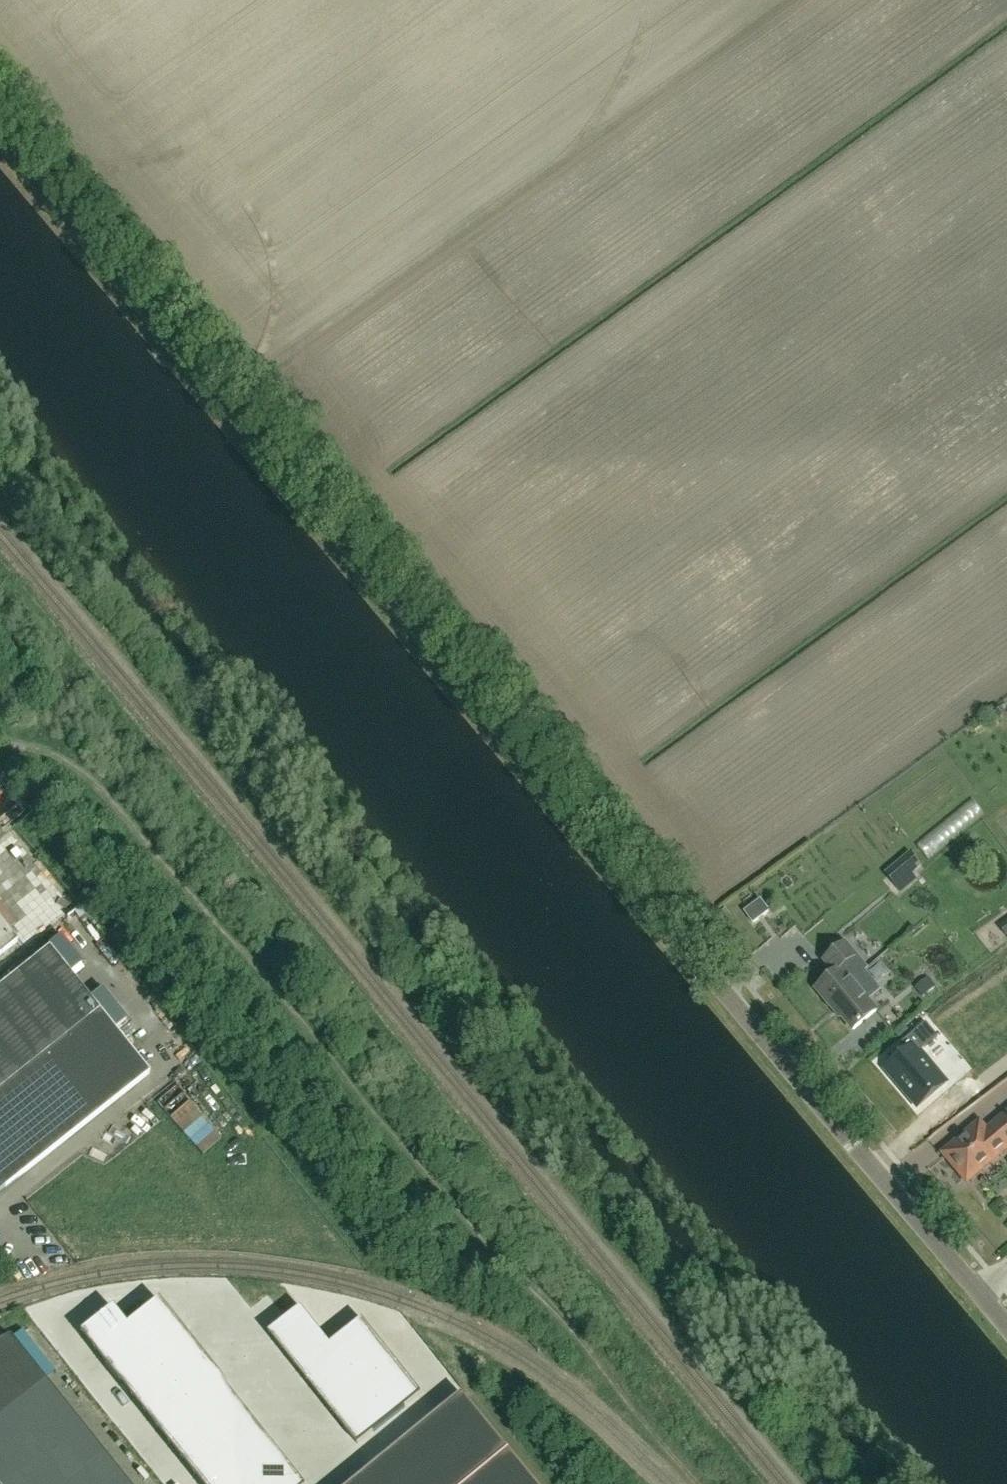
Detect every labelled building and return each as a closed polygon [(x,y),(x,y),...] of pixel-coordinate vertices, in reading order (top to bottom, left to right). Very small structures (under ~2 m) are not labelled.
[(921,865),(911,852),(886,873),(897,885),(921,865)] [(18,942),(0,919),(0,957),(18,942)] [(847,942),(825,960),(835,972),(816,988),(832,1006),(833,1005),(854,1030),(877,1011),(868,1000),(880,990),(865,971),(869,968),(847,942)] [(150,1073),(100,1011),(50,947),(0,987),(0,1192),(150,1073)] [(907,1053),(887,1070),(918,1107),(946,1083),(919,1052),(938,1037),(926,1023),(900,1045),(907,1053)] [(1006,1148),(1006,1113),(988,1129),(981,1121),(969,1131),(971,1134),(948,1153),(968,1176),(979,1167),(981,1170),(1006,1148)] [(138,1340),(151,1355),(182,1330),(158,1299),(126,1324),(138,1340)] [(94,1350),(126,1324),(112,1306),(79,1332),(94,1350)] [(302,1308),(269,1334),(283,1351),(315,1325),(302,1308)] [(363,1320),(331,1346),(340,1356),(353,1372),(384,1347),(363,1320)] [(126,1324),(94,1350),(106,1365),(138,1340),(126,1324)] [(315,1325),(283,1351),(295,1366),(327,1341),(315,1325)] [(195,1346),(182,1330),(151,1355),(163,1371),(195,1346)] [(46,1380),(11,1335),(0,1340),(0,1416),(46,1380)] [(106,1365),(118,1381),(151,1355),(138,1340),(106,1365)] [(295,1366),(308,1382),(340,1356),(331,1346),(327,1341),(295,1366)] [(163,1371),(176,1387),(207,1362),(195,1346),(163,1371)] [(396,1362),(384,1347),(353,1372),(365,1387),(396,1362)] [(163,1371),(151,1355),(118,1381),(131,1397),(163,1371)] [(353,1372),(340,1356),(308,1382),(320,1398),(353,1372)] [(207,1362),(176,1387),(188,1402),(220,1377),(207,1362)] [(396,1362),(365,1387),(377,1403),(409,1378),(396,1362)] [(163,1371),(131,1397),(143,1412),(176,1387),(163,1371)] [(320,1398),(332,1413),(365,1387),(353,1372),(320,1398)] [(232,1393),(220,1377),(188,1402),(200,1418),(232,1393)] [(409,1378),(377,1403),(390,1419),(422,1394),(409,1378)] [(143,1412),(156,1428),(188,1402),(176,1387),(143,1412)] [(358,1445),(390,1419),(377,1403),(365,1387),(332,1413),(358,1445)] [(232,1393),(200,1418),(213,1434),(245,1408),(232,1393)] [(463,1394),(353,1483),(537,1483),(463,1394)] [(200,1418),(188,1402),(156,1428),(168,1444),(200,1418)] [(225,1449),(257,1424),(245,1408),(213,1434),(225,1449)] [(200,1418),(168,1444),(181,1459),(213,1434),(200,1418)] [(257,1424),(225,1449),(238,1465),(250,1481),(282,1455),(257,1424)] [(193,1475),(225,1449),(213,1434),(181,1459),(193,1475)] [(238,1465),(225,1449),(193,1475),(200,1483),(214,1483),(238,1465)] [(253,1483),(305,1483),(282,1455),(250,1481),(253,1483)] [(214,1483),(246,1483),(250,1481),(238,1465),(214,1483)]
